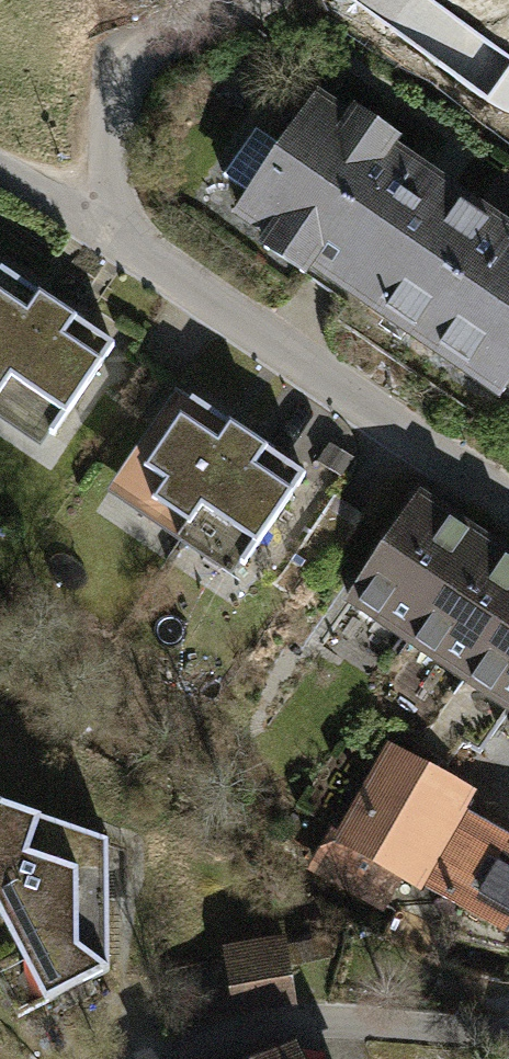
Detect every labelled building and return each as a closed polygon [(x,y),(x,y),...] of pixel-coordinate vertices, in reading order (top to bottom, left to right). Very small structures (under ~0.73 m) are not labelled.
[(231,226),(503,405),(508,396),(508,215),(321,91),(231,226)] [(44,434),(105,347),(0,274),(0,404),(44,434)] [(183,398),(123,487),(237,563),(296,475),(183,398)] [(337,602),(508,716),(508,559),(409,494),(337,602)] [(316,865),(384,904),(400,874),(508,932),(508,840),(463,812),(470,800),(398,759),(350,841),(333,832),(316,865)] [(0,808),(0,954),(3,959),(0,961),(0,999),(10,1018),(99,971),(98,842),(0,808)] [(285,941),(224,951),(235,1012),(295,1002),(285,941)] [(287,1044),(252,1058),(293,1058),(287,1044)]
